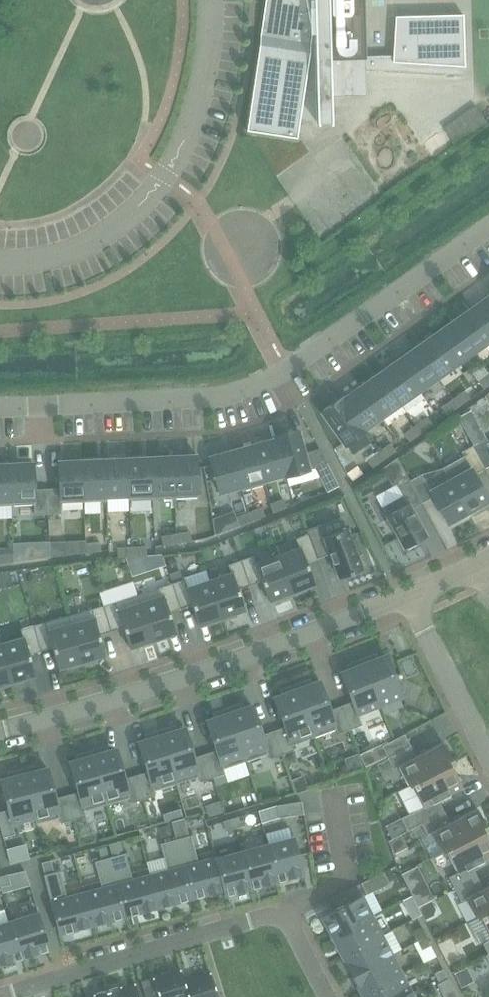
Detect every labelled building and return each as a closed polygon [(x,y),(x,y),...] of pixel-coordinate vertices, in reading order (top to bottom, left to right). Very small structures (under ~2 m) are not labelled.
[(246,130),(297,138),(299,121),(318,121),(318,119),(330,118),(329,96),(365,95),(364,69),(464,75),(464,67),(463,15),(395,17),(393,56),(364,56),(363,0),(266,0),(246,130)] [(323,154),(362,210),(431,161),(392,106),(323,154)] [(472,308),(488,332),(488,296),(472,308)] [(472,308),(454,321),(475,351),(488,341),(488,332),(472,308)] [(475,351),(454,321),(435,334),(456,364),(475,351)] [(456,364),(435,334),(417,348),(438,377),(456,364)] [(438,377),(417,348),(398,361),(419,391),(438,377)] [(419,391),(398,361),(379,374),(400,404),(419,391)] [(379,374),(361,387),(382,417),(400,404),(379,374)] [(479,382),(484,389),(488,386),(488,374),(479,382)] [(342,398),(341,398),(364,432),(365,431),(364,429),(382,417),(361,387),(344,399),(343,400),(342,398)] [(465,391),(453,400),(459,407),(470,399),(465,391)] [(364,432),(341,398),(321,412),(345,446),(364,432)] [(459,407),(453,400),(441,408),(447,415),(459,407)] [(428,418),(416,426),(421,433),(433,425),(428,418)] [(421,433),(416,426),(404,434),(410,442),(421,433)] [(298,430),(275,437),(286,476),(315,468),(316,470),(327,464),(320,449),(305,454),(298,430)] [(286,476),(275,437),(274,437),(275,439),(254,445),(265,485),(266,485),(265,480),(285,474),(285,477),(286,476)] [(473,446),(485,468),(488,466),(488,443),(487,444),(484,440),(473,446)] [(391,444),(379,452),(384,460),(396,451),(391,444)] [(265,485),(254,445),(232,451),(243,491),(265,485)] [(485,468),(473,446),(461,453),(464,457),(443,468),(470,515),(482,508),(480,505),(488,501),(474,474),(485,468)] [(243,491),(232,451),(209,458),(219,493),(241,487),(242,491),(243,491)] [(384,460),(379,452),(367,461),(372,468),(384,460)] [(197,456),(173,457),(175,498),(199,497),(197,456)] [(175,498),(173,457),(150,458),(152,499),(175,498)] [(152,499),(150,458),(127,459),(129,500),(152,499)] [(403,496),(382,507),(388,519),(385,521),(392,532),(395,530),(404,547),(406,546),(408,549),(419,543),(417,540),(426,536),(411,509),(422,503),(410,481),(398,458),(383,468),(393,487),(397,485),(398,487),(403,496)] [(129,500),(127,459),(105,460),(106,501),(129,500)] [(106,501),(105,460),(82,461),(84,502),(106,501)] [(84,502),(82,461),(58,462),(59,488),(47,489),(48,514),(61,514),(61,503),(84,502)] [(33,463),(10,464),(12,506),(34,504),(35,515),(48,514),(47,489),(35,490),(33,463)] [(10,464),(0,465),(0,506),(12,506),(10,464)] [(327,492),(339,486),(327,464),(316,470),(327,492)] [(421,475),(410,481),(422,503),(433,497),(447,524),(456,519),(458,522),(470,515),(443,468),(447,476),(428,487),(421,475)] [(283,499),(270,504),(273,513),(287,508),(283,499)] [(262,507),(249,513),(252,521),(265,516),(262,507)] [(252,521),(249,513),(235,518),(238,527),(252,521)] [(320,525),(306,530),(308,534),(317,559),(329,554),(339,578),(362,569),(357,556),(361,554),(356,540),(352,541),(347,528),(324,537),(320,525)] [(71,533),(71,543),(87,543),(87,532),(71,533)] [(190,532),(176,534),(177,543),(192,541),(190,532)] [(177,543),(176,534),(162,537),(163,546),(177,543)] [(299,548),(278,556),(293,596),(306,591),(305,587),(314,584),(306,563),(317,559),(308,534),(296,539),(299,548)] [(100,542),(86,544),(87,553),(101,551),(100,542)] [(147,546),(132,548),(133,557),(144,556),(147,556),(147,546)] [(133,557),(132,548),(118,549),(118,558),(133,557)] [(0,555),(0,564),(13,563),(13,553),(0,555)] [(147,556),(144,556),(149,569),(164,564),(161,555),(147,556)] [(254,556),(241,561),(250,586),(261,581),(269,601),(279,597),(280,601),(293,596),(278,556),(256,564),(254,556)] [(231,573),(209,580),(223,621),(236,617),(235,613),(245,610),(238,590),(250,586),(241,561),(228,565),(231,573)] [(17,564),(2,565),(3,579),(18,578),(17,564)] [(152,571),(116,581),(120,594),(156,584),(152,571)] [(181,572),(169,576),(172,584),(183,580),(181,572)] [(183,580),(172,584),(180,609),(192,605),(199,625),(208,622),(209,626),(223,621),(209,580),(188,588),(185,579),(183,580)] [(172,584),(138,595),(153,640),(176,633),(169,613),(180,609),(172,584)] [(116,602),(103,606),(111,631),(123,628),(130,648),(153,640),(138,595),(116,602)] [(91,610),(68,616),(82,665),(96,661),(95,658),(105,655),(99,635),(111,631),(103,606),(91,610)] [(68,616),(34,626),(41,651),(52,648),(58,668),(68,666),(69,669),(82,665),(68,616)] [(23,638),(2,644),(13,685),(26,681),(25,678),(35,675),(29,654),(41,651),(34,626),(21,629),(23,638)] [(2,644),(0,638),(0,688),(12,685),(2,644)] [(362,658),(361,659),(380,705),(402,696),(386,656),(378,659),(376,654),(362,659),(362,658)] [(380,705),(361,659),(361,660),(348,665),(350,670),(341,673),(353,702),(341,706),(350,730),(362,725),(358,714),(380,705)] [(295,684),(314,737),(336,729),(338,734),(350,730),(341,706),(330,711),(319,682),(311,685),(309,680),(296,685),(295,684)] [(314,737),(295,684),(294,684),(295,685),(281,690),(283,695),(274,698),(285,727),(274,731),(282,755),(294,750),(292,745),(314,737)] [(228,707),(227,708),(246,761),(268,754),(270,759),(282,755),(274,731),(262,735),(252,706),(244,709),(242,704),(228,708),(228,707)] [(246,761),(227,708),(227,709),(214,713),(215,718),(207,721),(217,750),(205,754),(213,778),(225,774),(223,769),(246,761)] [(160,729),(177,784),(199,777),(201,782),(213,778),(205,754),(194,758),(184,729),(176,731),(174,726),(161,730),(160,729)] [(177,784),(160,729),(159,730),(159,731),(146,735),(147,740),(139,743),(148,772),(136,775),(143,800),(156,796),(154,791),(177,784)] [(388,757),(410,746),(405,734),(382,746),(388,757)] [(415,756),(410,746),(388,757),(387,758),(393,769),(399,766),(408,785),(454,762),(443,742),(415,756)] [(92,750),(91,750),(107,804),(130,798),(131,803),(143,800),(136,775),(124,779),(116,749),(107,752),(106,747),(92,751),(92,750)] [(107,804),(91,750),(91,751),(77,755),(79,760),(70,763),(78,792),(67,795),(73,819),(86,816),(84,811),(107,804)] [(454,763),(454,762),(408,785),(409,786),(412,784),(424,807),(401,818),(407,830),(444,811),(439,801),(463,788),(451,764),(454,763)] [(23,768),(35,817),(34,817),(36,824),(60,818),(61,823),(73,819),(67,795),(55,798),(48,769),(39,771),(37,766),(24,769),(23,768)] [(23,768),(22,769),(22,770),(9,773),(10,778),(1,781),(9,810),(0,812),(0,825),(3,837),(15,834),(12,823),(34,817),(35,817),(23,768)] [(302,802),(277,806),(279,818),(304,814),(302,802)] [(450,822),(444,811),(407,830),(408,831),(421,824),(427,835),(433,832),(442,851),(487,828),(477,808),(450,822)] [(266,809),(259,811),(262,823),(270,821),(266,809)] [(243,815),(233,818),(236,828),(246,825),(243,815)] [(236,828),(233,818),(223,821),(226,831),(236,828)] [(138,832),(141,842),(157,837),(154,827),(138,832)] [(487,828),(442,851),(443,852),(446,850),(457,873),(449,877),(455,889),(478,878),(477,877),(472,867),(488,858),(488,839),(485,830),(488,829),(487,828)] [(192,836),(176,840),(192,898),(224,889),(216,859),(217,859),(217,858),(199,863),(192,836)] [(294,838),(268,846),(277,881),(304,874),(294,838)] [(192,898),(176,840),(161,844),(168,872),(151,876),(159,907),(192,898)] [(277,881),(268,846),(242,852),(252,888),(277,881)] [(252,888),(242,852),(217,859),(216,859),(224,889),(225,895),(252,888)] [(126,853),(110,857),(126,915),(159,907),(151,876),(133,881),(126,853)] [(126,915),(110,857),(95,862),(102,889),(85,894),(93,924),(126,915)] [(63,863),(67,888),(85,885),(81,860),(63,863)] [(396,866),(383,872),(389,883),(402,877),(396,866)] [(417,867),(402,875),(419,907),(434,899),(417,867)] [(59,933),(93,924),(85,894),(67,899),(60,871),(44,875),(59,933)] [(383,872),(361,883),(367,895),(389,883),(383,872)] [(1,887),(11,884),(9,875),(0,877),(0,882),(1,887)] [(478,878),(455,889),(461,901),(467,898),(476,917),(488,911),(488,885),(483,888),(478,878)] [(412,895),(403,900),(408,910),(413,919),(422,914),(417,905),(412,895)] [(361,897),(323,916),(333,936),(371,917),(361,897)] [(476,917),(477,918),(480,916),(488,934),(488,911),(476,917)] [(38,914),(12,922),(23,957),(49,949),(38,914)] [(440,916),(427,923),(441,953),(455,947),(440,916)] [(381,936),(371,917),(333,936),(343,956),(381,936)] [(12,922),(0,926),(0,964),(23,957),(12,922)] [(413,932),(417,941),(426,937),(422,928),(413,932)] [(391,955),(381,936),(343,956),(353,975),(391,955)] [(431,946),(426,937),(417,941),(422,951),(431,946)] [(401,974),(391,955),(353,975),(362,994),(401,974)] [(457,964),(464,996),(473,996),(477,996),(469,962),(457,964)] [(184,980),(181,969),(153,978),(155,986),(158,995),(159,996),(189,996),(184,980)] [(434,974),(439,983),(448,979),(443,969),(434,974)] [(211,972),(184,980),(189,996),(218,996),(211,972)] [(401,974),(362,994),(364,996),(404,996),(411,993),(401,974)] [(153,978),(141,981),(143,990),(155,986),(153,978)] [(439,983),(437,985),(443,996),(457,996),(448,979),(439,983)] [(107,990),(109,996),(139,996),(135,983),(122,987),(122,986),(107,990)] [(143,990),(146,996),(151,996),(158,995),(155,986),(143,990)]
